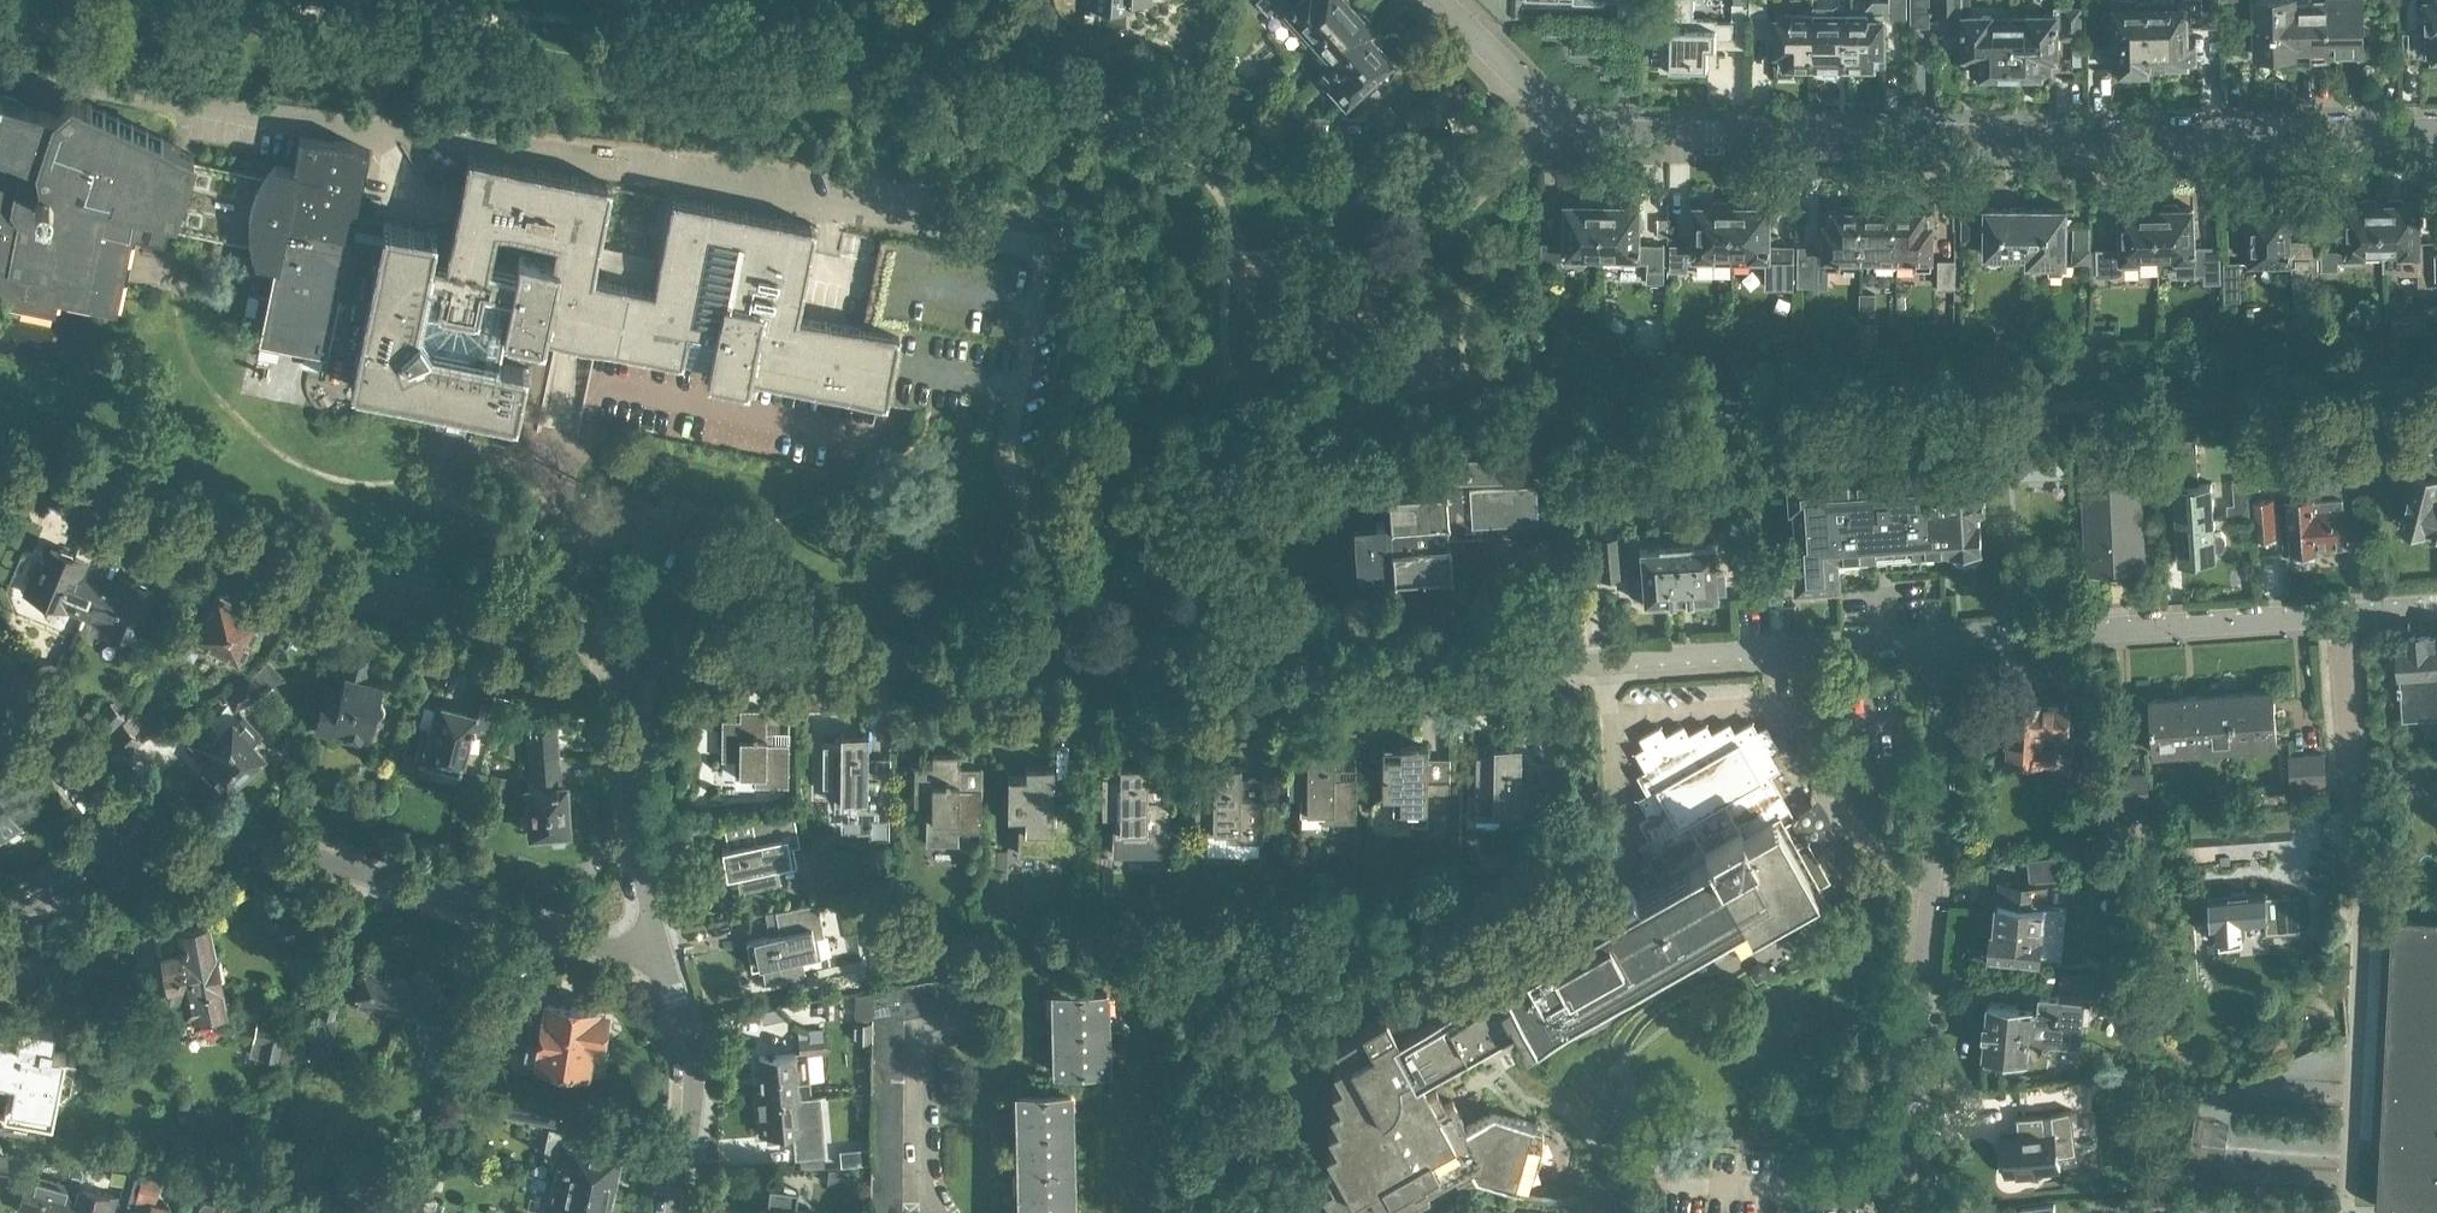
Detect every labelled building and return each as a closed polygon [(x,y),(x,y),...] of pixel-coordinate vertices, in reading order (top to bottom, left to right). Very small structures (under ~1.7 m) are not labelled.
[(1349,4),(1348,3),(1348,0),(1300,0),(1295,5),(1290,0),(1259,0),(1258,1),(1269,14),(1279,4),(1311,38),(1349,4)] [(1661,69),(1671,70),(1691,70),(1691,66),(1708,66),(1708,54),(1715,54),(1716,45),(1747,46),(1749,5),(1734,4),(1733,22),(1719,22),(1719,19),(1695,18),(1695,0),(1673,0),(1672,42),(1662,42),(1661,69)] [(1752,14),(1767,14),(1767,0),(1752,0),(1752,14)] [(1850,15),(1849,69),(1868,69),(1868,65),(1884,65),(1884,16),(1907,17),(1907,0),(1891,0),(1891,1),(1872,1),(1863,10),(1863,15),(1850,15)] [(1914,27),(1931,27),(1931,0),(1914,0),(1914,27)] [(2011,17),(1995,18),(1995,13),(1972,14),(1972,0),(1941,0),(1941,34),(1966,33),(1966,57),(1974,57),(1975,74),(1993,73),(1993,74),(2012,74),(2011,17)] [(2153,1),(2154,62),(2177,62),(2177,65),(2193,64),(2193,45),(2188,45),(2187,0),(2153,1)] [(2309,8),(2293,8),(2293,0),(2257,0),(2258,56),(2294,55),(2294,49),(2310,49),(2309,8)] [(2428,0),(2428,31),(2435,31),(2436,55),(2436,1),(2428,0)] [(2154,62),(2153,1),(2139,1),(2139,8),(2118,9),(2119,37),(2116,37),(2117,70),(2126,70),(2130,74),(2141,73),(2144,70),(2146,70),(2146,69),(2154,69),(2154,62)] [(2309,4),(2309,8),(2310,49),(2327,49),(2327,54),(2363,53),(2362,1),(2325,1),(2326,4),(2309,4)] [(1334,63),(1372,28),(1369,25),(1369,20),(1362,12),(1355,11),(1349,4),(1311,38),(1334,63)] [(1831,14),(1814,14),(1813,68),(1823,68),(1826,72),(1836,72),(1839,68),(1849,69),(1850,15),(1850,9),(1844,6),(1844,5),(1839,5),(1831,9),(1831,14)] [(2011,17),(2012,74),(2030,73),(2050,73),(2049,57),(2057,57),(2057,33),(2081,33),(2080,8),(2056,8),(2056,14),(2027,14),(2027,17),(2011,17)] [(1813,68),(1814,14),(1778,14),(1778,64),(1794,64),(1793,68),(1813,68)] [(1372,28),(1334,63),(1317,79),(1321,82),(1325,78),(1345,101),(1373,73),(1375,75),(1377,76),(1379,77),(1381,77),(1384,77),(1386,76),(1390,75),(1391,73),(1392,70),(1393,68),(1393,67),(1393,66),(1393,63),(1392,61),(1390,59),(1374,42),(1380,36),(1378,34),(1378,35),(1372,28)] [(1268,75),(1255,88),(1265,98),(1278,86),(1268,75)] [(52,321),(57,296),(116,308),(132,232),(164,239),(168,225),(179,228),(252,242),(250,233),(251,216),(254,199),(261,183),(266,175),(193,160),(195,153),(191,152),(176,145),(91,105),(92,103),(88,101),(87,103),(74,96),(73,96),(56,112),(3,97),(4,94),(0,92),(0,310),(52,321)] [(1306,116),(1306,131),(1367,133),(1367,118),(1306,116)] [(251,216),(250,233),(252,242),(257,258),(257,259),(276,262),(269,295),(260,293),(256,313),(264,314),(260,337),(262,338),(260,346),(281,351),(282,342),(306,346),(304,355),(325,360),(326,351),(328,351),(330,345),(356,214),(370,149),(369,149),(352,141),(301,135),(296,159),(295,165),(277,162),(269,171),(266,175),(261,183),(254,199),(251,216)] [(356,214),(330,345),(358,351),(354,370),(353,371),(354,371),(352,381),(352,386),(356,387),(366,389),(366,390),(367,390),(389,394),(388,394),(390,395),(390,394),(411,398),(411,399),(413,399),(431,403),(434,403),(434,404),(435,404),(435,403),(479,412),(479,413),(480,413),(481,413),(488,414),(488,415),(517,420),(518,420),(521,405),(522,404),(521,404),(526,383),(526,381),(529,366),(514,363),(513,363),(501,361),(506,335),(518,338),(519,339),(519,337),(529,339),(529,340),(531,341),(531,340),(545,343),(547,336),(545,336),(546,332),(560,334),(560,335),(561,335),(594,341),(594,342),(595,342),(597,342),(628,348),(627,349),(629,349),(629,348),(662,355),(662,356),(663,356),(663,355),(684,359),(684,358),(711,364),(709,369),(708,369),(707,376),(749,385),(751,378),(749,377),(750,373),(764,376),(765,377),(765,376),(784,380),(784,382),(812,388),(813,386),(832,390),(831,390),(833,390),(866,396),(865,397),(867,397),(893,402),(989,422),(1020,265),(881,237),(817,225),(797,221),(797,220),(795,220),(763,214),(763,213),(761,213),(729,207),(729,206),(727,206),(727,207),(695,200),(695,199),(693,199),(693,200),(673,195),(673,196),(613,184),(613,183),(593,179),(591,178),(591,179),(559,172),(557,171),(557,172),(525,165),(523,165),(491,158),(490,158),(489,158),(469,154),(466,169),(465,169),(465,170),(466,170),(463,183),(453,231),(452,233),(453,233),(447,264),(432,261),(435,247),(436,247),(436,245),(439,230),(401,223),(401,222),(400,222),(385,219),(385,220),(356,214)] [(2382,203),(2383,255),(2399,255),(2399,259),(2415,258),(2414,260),(2423,272),(2413,280),(2423,294),(2414,301),(2425,316),(2415,323),(2415,335),(2436,335),(2436,242),(2419,242),(2418,203),(2405,203),(2400,199),(2390,199),(2386,203),(2382,203)] [(1558,269),(1558,260),(1584,260),(1584,253),(1603,253),(1604,204),(1600,204),(1597,200),(1586,200),(1582,204),(1569,204),(1568,243),(1543,244),(1543,269),(1558,269)] [(1607,204),(1604,204),(1603,253),(1622,254),(1622,260),(1648,261),(1648,281),(1663,281),(1664,244),(1639,243),(1640,204),(1627,204),(1623,200),(1611,200),(1607,204)] [(2362,255),(2383,255),(2382,203),(2378,203),(2374,200),(2362,200),(2358,203),(2345,203),(2346,244),(2320,244),(2321,269),(2337,268),(2337,260),(2363,259),(2362,255)] [(1732,263),(1733,205),(1730,206),(1726,202),(1714,202),(1710,205),(1697,205),(1696,245),(1672,245),(1672,270),(1687,270),(1687,262),(1732,263)] [(1733,205),(1732,263),(1769,263),(1769,285),(1798,285),(1798,246),(1768,246),(1768,206),(1756,205),(1752,202),(1740,202),(1736,205),(1733,205)] [(2294,270),(2295,337),(2319,337),(2318,245),(2288,244),(2288,210),(2287,208),(2286,205),(2284,203),(2280,202),(2276,203),(2273,205),(2272,209),(2272,211),(2247,211),(2247,234),(2253,234),(2253,262),(2273,262),(2273,265),(2297,265),(2297,270),(2294,270)] [(1897,261),(1897,207),(1887,206),(1885,203),(1875,203),(1872,206),(1863,206),(1862,261),(1897,261)] [(2180,208),(2177,204),(2165,204),(2161,208),(2157,208),(2159,259),(2178,259),(2178,273),(2204,273),(2204,281),(2220,281),(2219,247),(2194,248),(2194,208),(2180,208)] [(2159,259),(2157,208),(2155,208),(2150,205),(2139,205),(2135,209),(2122,209),(2123,249),(2097,250),(2098,274),(2113,274),(2113,272),(2114,272),(2116,272),(2117,271),(2118,270),(2119,269),(2119,268),(2120,266),(2120,265),(2140,265),(2140,260),(2159,259)] [(1827,210),(1826,254),(1800,254),(1800,283),(1818,283),(1818,269),(1833,269),(1833,267),(1841,267),(1841,261),(1862,261),(1863,206),(1843,206),(1843,210),(1827,210)] [(1918,207),(1897,207),(1897,261),(1916,261),(1916,267),(1932,268),(1933,211),(1918,211),(1918,207)] [(2019,255),(2028,255),(2028,207),(1986,207),(1986,255),(2007,255),(2008,258),(2018,258),(2019,255)] [(2068,207),(2028,207),(2028,255),(2028,263),(2049,263),(2051,273),(2063,273),(2065,264),(2068,264),(2068,207)] [(1962,217),(1962,241),(1979,241),(1979,218),(1962,217)] [(2090,249),(2074,248),(2073,261),(2089,262),(2090,249)] [(1939,291),(1955,291),(1956,261),(1940,260),(1939,291)] [(2225,262),(2224,300),(2240,300),(2240,262),(2225,262)] [(1881,289),(1865,289),(1865,309),(1881,309),(1881,289)] [(1878,346),(1878,322),(1863,322),(1862,346),(1878,346)] [(1795,347),(1795,334),(1783,334),(1783,338),(1776,338),(1776,347),(1795,347)] [(1460,430),(1460,448),(1487,447),(1487,429),(1460,430)] [(2158,449),(2159,460),(2159,470),(2176,470),(2176,484),(2175,484),(2179,524),(2177,524),(2178,537),(2180,536),(2181,556),(2196,555),(2196,558),(2200,562),(2211,561),(2215,556),(2215,554),(2217,553),(2217,548),(2222,548),(2225,543),(2224,535),(2220,532),(2215,532),(2212,482),(2199,483),(2197,438),(2158,439),(2158,449)] [(2150,461),(2159,460),(2158,449),(2150,449),(2150,461)] [(1671,452),(1673,471),(1682,471),(1682,451),(1671,452)] [(1671,452),(1658,452),(1658,471),(1673,471),(1671,452)] [(2081,455),(2087,573),(2109,572),(2109,573),(2124,572),(2124,571),(2145,570),(2139,460),(2137,460),(2136,452),(2081,455)] [(1501,453),(1437,454),(1438,477),(1444,477),(1445,488),(1389,491),(1390,522),(1385,522),(1385,520),(1377,520),(1376,521),(1353,523),(1356,574),(1379,572),(1379,573),(1388,572),(1388,569),(1394,569),(1394,574),(1451,571),(1449,541),(1448,541),(1448,533),(1460,532),(1461,536),(1488,534),(1487,522),(1538,519),(1537,511),(1538,511),(1537,482),(1531,482),(1530,472),(1511,473),(1511,476),(1502,477),(1501,453)] [(2062,455),(2021,457),(2022,479),(2063,476),(2062,455)] [(1975,481),(1973,461),(1957,462),(1952,458),(1944,458),(1940,463),(1922,464),(1922,468),(1822,475),(1822,471),(1791,473),(1793,504),(1797,504),(1799,527),(1795,527),(1799,585),(1841,583),(1840,554),(1954,546),(1955,556),(1959,561),(1978,560),(1981,555),(1980,543),(1982,543),(1979,516),(1977,516),(1977,509),(1985,504),(1984,489),(1979,488),(1978,481),(1975,481)] [(2401,515),(2406,525),(2413,522),(2427,525),(2427,524),(2432,526),(2430,532),(2436,534),(2436,473),(2418,468),(2407,512),(2401,515)] [(2314,497),(2290,499),(2294,549),(2295,549),(2296,559),(2317,557),(2316,547),(2317,547),(2317,544),(2347,542),(2345,517),(2344,495),(2343,495),(2342,480),(2323,482),(2324,497),(2314,497)] [(2277,535),(2274,499),(2254,500),(2256,536),(2277,535)] [(1687,528),(1677,529),(1682,598),(1695,597),(1696,601),(1699,604),(1712,603),(1714,599),(1714,596),(1717,595),(1717,592),(1725,592),(1724,571),(1714,572),(1712,541),(1696,543),(1695,540),(1688,541),(1687,528)] [(1682,598),(1677,529),(1665,530),(1666,543),(1659,543),(1660,546),(1640,548),(1642,578),(1633,578),(1634,598),(1643,598),(1644,601),(1682,598)] [(1601,576),(1626,573),(1622,533),(1597,535),(1601,576)] [(85,615),(98,586),(78,577),(84,561),(73,556),(72,550),(61,546),(57,549),(51,547),(32,594),(37,596),(39,602),(49,606),(54,603),(65,607),(85,615)] [(98,586),(85,615),(101,622),(112,627),(114,632),(124,636),(134,636),(153,589),(148,587),(146,581),(136,577),(131,580),(120,575),(113,592),(98,586)] [(1770,587),(1771,603),(1785,602),(1784,586),(1770,587)] [(219,593),(195,637),(210,645),(210,647),(208,653),(226,662),(229,659),(230,656),(242,662),(266,617),(257,613),(259,609),(237,597),(235,601),(219,593)] [(2400,647),(2400,648),(2401,664),(2405,719),(2436,717),(2436,632),(2411,634),(2411,646),(2400,647)] [(331,731),(367,741),(382,684),(364,680),(370,656),(354,652),(344,689),(327,684),(315,729),(330,734),(331,731)] [(443,709),(438,708),(427,706),(421,728),(426,730),(418,756),(439,762),(436,773),(459,780),(472,732),(475,733),(476,729),(488,732),(491,720),(503,724),(510,699),(497,695),(500,683),(475,676),(467,703),(473,704),(470,712),(453,707),(451,713),(443,711),(443,709)] [(236,708),(259,695),(252,682),(229,694),(236,708)] [(2274,689),(2233,693),(2237,746),(2278,743),(2274,689)] [(2014,724),(2012,751),(2073,755),(2075,722),(2069,722),(2070,701),(2059,700),(2059,692),(2036,691),(2036,695),(2025,694),(2020,697),(2014,697),(2014,703),(2010,702),(2009,724),(2014,724)] [(2237,746),(2233,693),(2152,699),(2156,752),(2237,746)] [(91,724),(104,737),(126,716),(112,702),(91,724)] [(789,786),(790,743),(767,743),(768,708),(741,708),(741,718),(723,718),(722,759),(735,759),(735,777),(755,778),(755,785),(789,786)] [(241,716),(218,737),(210,728),(193,742),(208,759),(211,756),(215,761),(208,767),(212,771),(210,774),(221,786),(223,784),(227,788),(251,767),(255,768),(261,763),(260,758),(263,756),(253,743),(260,737),(241,716)] [(534,776),(527,777),(531,832),(548,831),(548,837),(551,837),(555,844),(564,843),(567,836),(570,835),(567,802),(572,800),(571,790),(566,787),(566,784),(558,785),(556,759),(559,759),(556,718),(528,720),(530,744),(531,762),(533,761),(534,776)] [(1798,822),(1796,822),(1769,774),(1778,769),(1768,751),(1778,746),(1777,745),(1766,727),(1758,732),(1753,722),(1735,732),(1730,723),(1711,733),(1706,724),(1705,725),(1706,726),(1689,735),(1683,725),(1665,735),(1661,728),(1661,727),(1660,726),(1641,737),(1646,746),(1637,752),(1647,769),(1638,774),(1648,792),(1639,797),(1649,815),(1640,820),(1650,838),(1642,843),(1652,861),(1643,866),(1648,877),(1649,876),(1654,886),(1637,895),(1633,888),(1584,915),(1588,922),(1547,945),(1546,945),(1524,957),(1524,958),(1500,971),(1502,974),(1436,1011),(1419,980),(1394,995),(1399,1003),(1361,1024),(1364,1029),(1336,1045),(1345,1061),(1334,1067),(1342,1082),(1332,1088),(1340,1103),(1330,1109),(1339,1124),(1328,1130),(1337,1145),(1326,1151),(1335,1166),(1325,1172),(1333,1187),(1323,1193),(1331,1208),(1322,1212),(1424,1212),(1418,1202),(1430,1195),(1427,1190),(1455,1174),(1457,1178),(1472,1170),(1476,1176),(1522,1189),(1522,1187),(1516,1185),(1533,1124),(1539,1126),(1540,1124),(1534,1122),(1494,1111),(1467,1127),(1462,1118),(1463,1117),(1453,1099),(1446,1104),(1437,1089),(1429,1093),(1421,1078),(1417,1080),(1413,1072),(1440,1057),(1449,1054),(1458,1051),(1467,1047),(1474,1042),(1482,1036),(1489,1029),(1523,1010),(1535,1031),(1563,1015),(1572,1032),(1643,993),(1633,976),(1660,961),(1724,924),(1730,936),(1820,886),(1831,880),(1830,879),(1829,880),(1804,835),(1806,834),(1806,833),(1807,831),(1808,830),(1808,828),(1808,827),(1807,825),(1806,824),(1805,823),(1803,821),(1801,821),(1800,821),(1798,822)] [(141,741),(124,723),(93,754),(110,772),(141,741)] [(869,733),(842,733),(842,743),(824,743),(823,784),(836,784),(836,803),(856,803),(856,810),(891,811),(891,768),(868,768),(869,733)] [(1334,779),(1334,768),(1335,745),(1308,744),(1307,754),(1290,754),(1289,795),(1302,796),(1302,814),(1322,814),(1322,822),(1356,822),(1357,779),(1334,779)] [(1427,779),(1428,767),(1428,745),(1400,744),(1400,755),(1383,754),(1382,796),(1395,796),(1395,814),(1413,814),(1413,822),(1449,822),(1450,779),(1427,779)] [(1521,779),(1521,768),(1521,744),(1494,744),(1494,754),(1476,754),(1476,795),(1479,795),(1479,801),(1476,801),(1476,807),(1479,807),(1479,814),(1509,814),(1509,821),(1543,822),(1543,779),(1521,779)] [(915,763),(915,805),(927,805),(927,823),(927,843),(959,844),(959,831),(982,831),(983,767),(960,766),(960,754),(933,753),(933,764),(915,763)] [(2309,785),(2327,784),(2325,753),(2307,755),(2309,785)] [(2309,785),(2307,755),(2291,756),(2293,786),(2309,785)] [(2088,756),(2083,836),(2101,837),(2104,793),(2108,793),(2109,779),(2105,779),(2106,757),(2088,756)] [(1009,774),(1008,816),(1021,816),(1021,834),(1021,853),(1076,854),(1076,842),(1076,799),(1054,799),(1054,765),(1027,764),(1027,775),(1009,774)] [(1104,774),(1103,816),(1115,816),(1115,834),(1115,854),(1170,854),(1170,842),(1170,799),(1148,799),(1148,765),(1121,764),(1121,774),(1104,774)] [(1197,774),(1196,815),(1209,816),(1208,833),(1208,854),(1229,854),(1229,841),(1263,842),(1264,800),(1241,799),(1242,765),(1215,764),(1215,774),(1197,774)] [(2147,772),(2132,773),(2134,804),(2150,803),(2147,772)] [(2134,804),(2132,773),(2113,775),(2116,805),(2134,804)] [(2329,805),(2329,804),(2328,789),(2314,790),(2315,806),(2329,805)] [(3,837),(0,833),(21,820),(23,818),(24,814),(22,811),(20,808),(17,807),(14,808),(11,809),(0,791),(0,839),(3,837)] [(794,811),(752,819),(756,841),(723,847),(728,874),(738,872),(741,889),(781,882),(779,869),(797,866),(793,846),(801,844),(794,811)] [(1637,841),(1645,837),(1641,828),(1633,832),(1637,841)] [(1553,858),(1563,856),(1560,846),(1551,849),(1553,858)] [(2085,853),(2029,859),(2032,881),(2061,878),(2060,870),(2087,867),(2085,853)] [(1993,953),(1992,963),(2015,966),(2016,955),(2041,957),(2041,960),(2061,962),(2066,919),(2046,917),(2048,906),(2046,906),(2048,887),(2002,882),(1999,902),(1996,930),(1994,930),(1991,953),(1993,953)] [(1359,888),(1358,902),(1378,901),(1378,887),(1359,888)] [(2212,895),(2215,925),(2219,925),(2221,946),(2245,944),(2243,923),(2267,921),(2268,933),(2304,931),(2302,892),(2300,892),(2300,898),(2284,899),(2284,894),(2268,895),(2267,891),(2212,895)] [(747,939),(753,965),(763,963),(766,981),(807,973),(804,960),(822,957),(818,937),(825,935),(819,901),(777,910),(781,932),(747,939)] [(2379,1205),(2436,1208),(2436,917),(2395,915),(2379,1205)] [(226,1005),(209,921),(183,927),(183,928),(163,932),(167,952),(165,952),(173,991),(183,989),(187,1009),(199,1007),(200,1010),(226,1005)] [(894,924),(894,930),(898,933),(903,933),(907,930),(907,924),(903,921),(898,921),(894,924)] [(379,1005),(399,1012),(410,981),(366,966),(352,1003),(377,1012),(379,1005)] [(410,981),(399,1012),(420,1018),(419,1024),(419,1028),(420,1033),(422,1037),(425,1040),(428,1043),(439,1047),(434,1063),(450,1068),(457,1046),(452,1044),(467,1000),(441,991),(445,977),(415,967),(410,981)] [(2060,994),(2031,991),(2029,1006),(1990,1002),(1988,1022),(1987,1032),(1988,1032),(1986,1052),(1987,1052),(1985,1063),(2007,1065),(2008,1054),(2032,1056),(2039,1051),(2040,1040),(2047,1041),(2052,1037),(2056,1038),(2056,1037),(2081,1039),(2083,1022),(2089,1022),(2091,1007),(2085,1006),(2086,998),(2124,1001),(2127,970),(2103,969),(2062,975),(2060,994)] [(947,1006),(961,1004),(956,975),(942,977),(947,1006)] [(933,1009),(947,1006),(942,977),(928,980),(933,1009)] [(319,1014),(309,1052),(310,1052),(326,1056),(328,1057),(337,1023),(338,1020),(338,1019),(337,1018),(338,1017),(347,982),(345,982),(331,978),(321,1014),(319,1014)] [(918,1011),(933,1009),(928,980),(913,982),(918,1011)] [(904,1014),(918,1011),(913,982),(899,985),(904,1014)] [(899,985),(875,989),(874,1013),(904,1014),(899,985)] [(872,1018),(873,989),(856,992),(856,1018),(872,1018)] [(1108,992),(1055,993),(1057,1069),(1110,1068),(1108,992)] [(597,1008),(548,1000),(547,1007),(536,1005),(531,1042),(544,1044),(541,1061),(547,1062),(546,1064),(549,1068),(577,1073),(582,1070),(582,1067),(588,1068),(592,1041),(593,1042),(593,1040),(602,1042),(606,1012),(597,1010),(597,1008)] [(874,1028),(904,1028),(904,1014),(874,1013),(874,1028)] [(28,1129),(31,1115),(54,1120),(67,1051),(52,1048),(54,1039),(52,1038),(54,1025),(22,1019),(22,1020),(23,1021),(21,1030),(0,1026),(0,1123),(28,1129)] [(296,1030),(257,1020),(250,1052),(288,1061),(296,1030)] [(872,1040),(872,1020),(853,1020),(853,1040),(872,1040)] [(796,1051),(760,1055),(763,1090),(778,1088),(779,1097),(812,1094),(809,1052),(828,1050),(827,1035),(825,1035),(824,1028),(810,1029),(811,1037),(801,1038),(802,1052),(797,1052),(796,1051)] [(874,1042),(904,1042),(904,1028),(874,1028),(874,1042)] [(874,1042),(874,1057),(903,1057),(904,1042),(874,1042)] [(903,1057),(874,1057),(874,1071),(903,1071),(903,1057)] [(874,1071),(874,1086),(903,1086),(903,1071),(874,1071)] [(903,1086),(874,1086),(874,1100),(903,1100),(903,1086)] [(778,1088),(763,1090),(758,1090),(762,1132),(803,1128),(805,1164),(830,1164),(830,1167),(873,1167),(873,1158),(873,1154),(851,1154),(851,1156),(831,1156),(831,1147),(826,1093),(812,1094),(779,1097),(778,1088)] [(1021,1212),(1074,1212),(1071,1088),(1018,1090),(1021,1212)] [(499,1113),(553,1124),(559,1125),(562,1109),(502,1096),(499,1113)] [(874,1100),(873,1114),(903,1115),(903,1100),(874,1100)] [(2072,1146),(2067,1109),(2023,1114),(2025,1133),(2004,1135),(2008,1173),(2061,1166),(2059,1148),(2072,1146)] [(903,1115),(873,1114),(873,1129),(903,1129),(903,1115)] [(571,1127),(559,1125),(553,1124),(548,1145),(548,1149),(548,1154),(551,1157),(554,1160),(560,1161),(556,1178),(616,1190),(619,1174),(617,1170),(620,1153),(620,1151),(620,1150),(620,1149),(619,1147),(618,1146),(616,1145),(614,1144),(613,1144),(610,1144),(608,1145),(607,1146),(606,1148),(605,1150),(568,1142),(571,1127)] [(873,1129),(873,1143),(903,1144),(903,1129),(873,1129)] [(903,1144),(873,1143),(873,1154),(873,1158),(903,1158),(903,1144)] [(24,1174),(26,1158),(0,1154),(0,1170),(24,1174)] [(873,1158),(873,1167),(873,1172),(903,1173),(903,1158),(873,1158)] [(36,1212),(73,1212),(86,1167),(70,1164),(68,1177),(71,1177),(70,1185),(28,1174),(19,1208),(36,1212)] [(73,1212),(111,1212),(116,1197),(86,1189),(89,1167),(86,1167),(73,1212)] [(120,1200),(135,1204),(143,1176),(113,1171),(111,1180),(125,1183),(120,1200)] [(902,1187),(903,1173),(873,1172),(873,1187),(902,1187)] [(171,1208),(156,1204),(163,1179),(143,1174),(143,1176),(135,1204),(151,1208),(150,1212),(169,1212),(171,1208)] [(616,1190),(556,1178),(552,1199),(550,1198),(546,1212),(607,1212),(608,1212),(612,1209),(616,1190)] [(760,1212),(811,1212),(811,1211),(797,1209),(798,1199),(799,1190),(771,1186),(769,1195),(768,1205),(761,1204),(760,1212)] [(873,1187),(873,1202),(902,1202),(902,1187),(873,1187)] [(235,1197),(217,1192),(212,1212),(230,1212),(235,1197)] [(424,1212),(439,1212),(441,1196),(427,1194),(424,1212)] [(902,1202),(873,1202),(872,1212),(902,1212),(902,1202)] [(2056,1205),(2056,1203),(2055,1204),(2023,1207),(2022,1212),(2056,1212),(2056,1205)]
